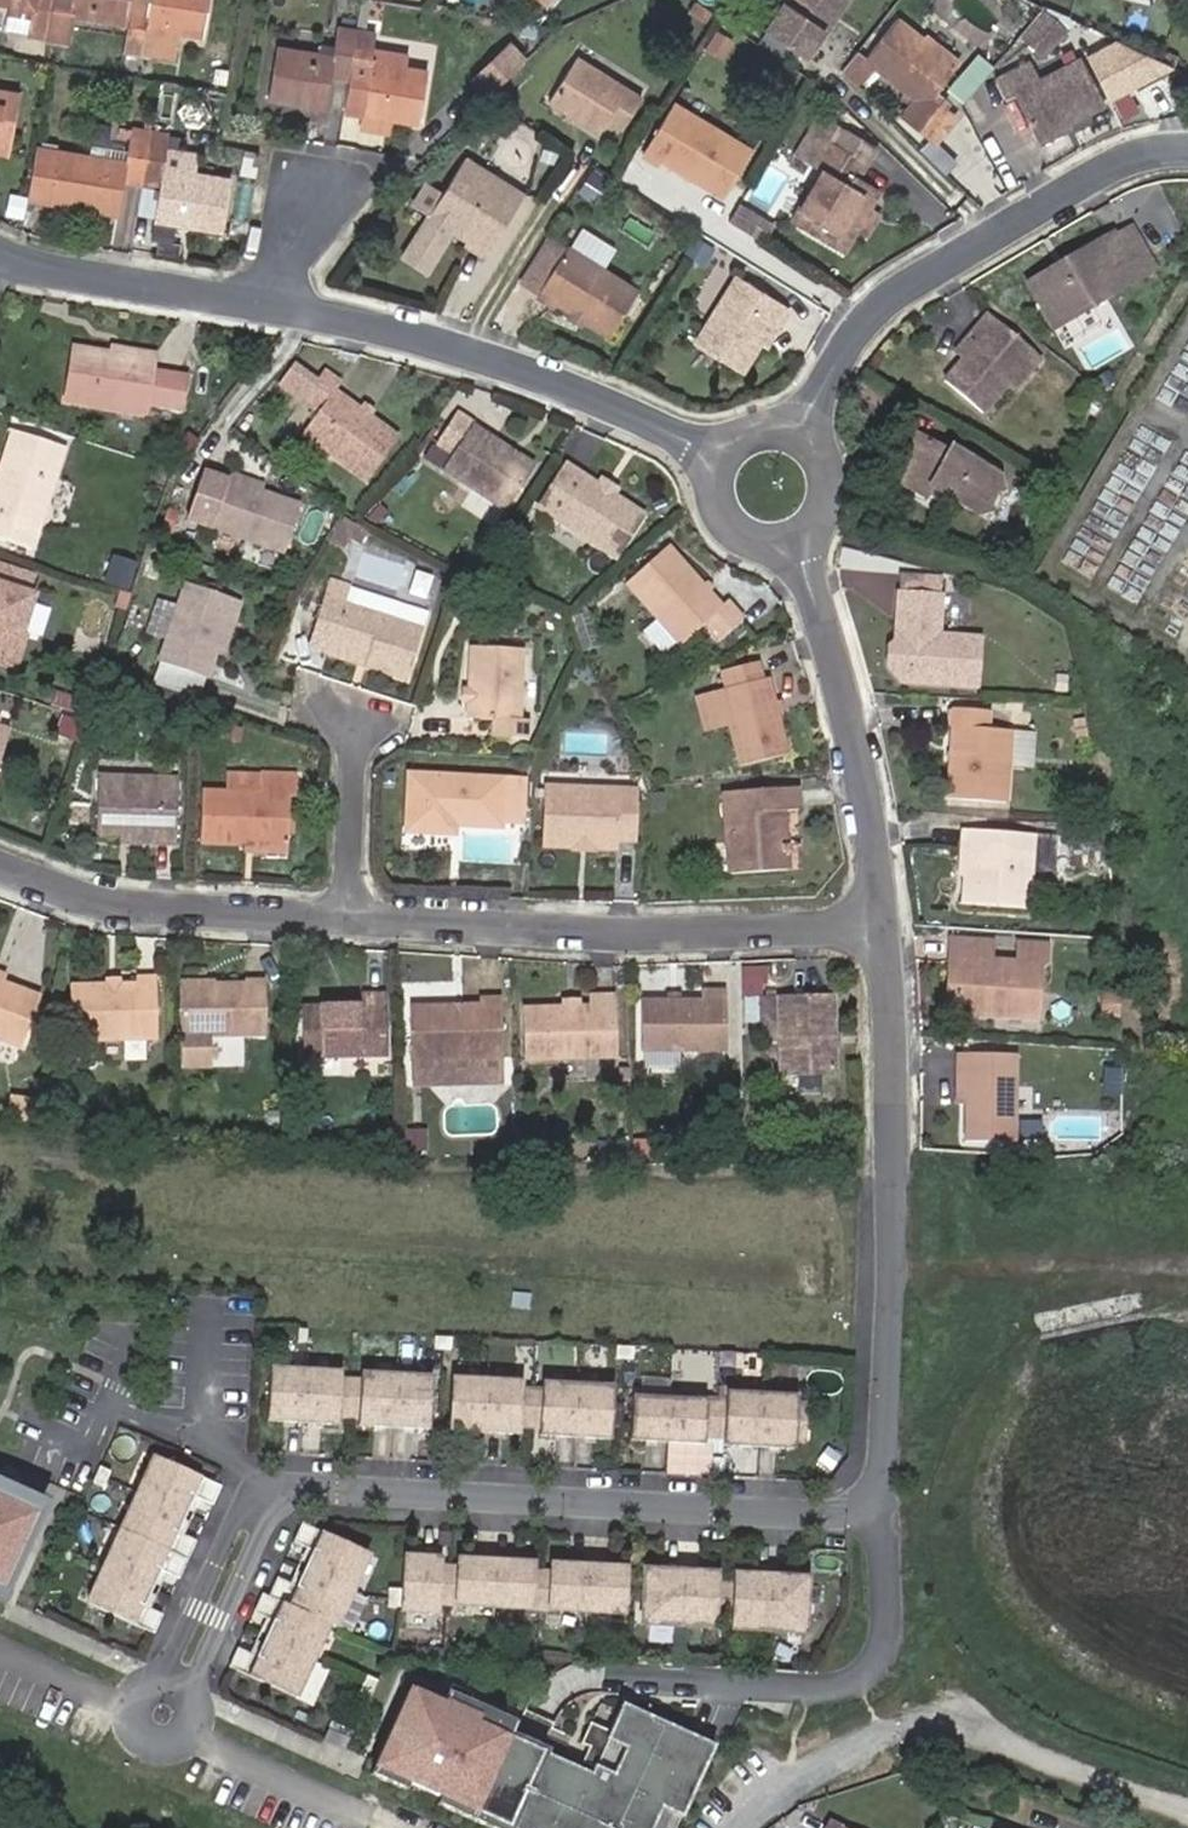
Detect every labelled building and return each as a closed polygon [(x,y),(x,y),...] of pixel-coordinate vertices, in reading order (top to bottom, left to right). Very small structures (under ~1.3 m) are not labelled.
[(53,0),(0,0),(0,2),(10,3),(36,7),(32,34),(47,36),(51,10),(53,0)] [(51,10),(47,36),(65,40),(70,13),(126,22),(130,2),(130,0),(53,0),(51,10)] [(130,2),(126,22),(121,51),(143,55),(147,26),(202,35),(209,0),(152,0),(151,5),(130,2)] [(810,63),(853,0),(792,0),(768,34),(810,63)] [(36,7),(10,3),(6,29),(32,34),(36,7)] [(1066,34),(1046,15),(1024,40),(1043,58),(1066,34)] [(902,16),(867,54),(923,107),(958,68),(902,16)] [(330,78),(348,81),(357,27),(338,24),(333,54),(279,46),(269,99),(324,107),(330,78)] [(357,27),(348,81),(346,94),(365,97),(363,112),(394,117),(419,121),(428,70),(371,61),(375,30),(357,27)] [(1103,99),(1167,73),(1157,47),(1132,57),(1123,34),(1083,50),(1103,99)] [(484,89),(525,56),(510,38),(470,71),(484,89)] [(973,50),(948,89),(966,101),(992,62),(973,50)] [(546,97),(597,128),(604,116),(619,126),(637,95),(571,55),(546,97)] [(843,76),(860,92),(873,79),(856,61),(843,76)] [(1105,107),(1081,63),(1041,84),(1030,64),(995,82),(1005,102),(1013,99),(1037,143),(1105,107)] [(11,143),(19,92),(0,89),(0,141),(11,143)] [(901,132),(914,118),(898,104),(885,117),(901,132)] [(751,154),(673,105),(642,157),(660,168),(664,162),(724,199),(751,154)] [(394,117),(363,112),(361,124),(392,130),(394,117)] [(28,198),(28,199),(119,212),(124,181),(142,184),(150,131),(133,128),(129,151),(127,163),(102,159),(35,149),(28,198)] [(150,131),(142,184),(160,186),(155,218),(221,229),(230,180),(195,174),(163,169),(168,139),(169,134),(150,131)] [(818,164),(805,187),(786,220),(839,251),(851,230),(864,210),(864,208),(858,196),(866,182),(851,172),(857,160),(819,138),(807,158),(818,164)] [(163,169),(195,174),(200,144),(168,139),(163,169)] [(0,141),(0,148),(9,150),(11,143),(0,141)] [(104,147),(102,159),(127,163),(129,151),(104,147)] [(794,180),(805,187),(818,164),(807,158),(794,180)] [(517,196),(454,159),(397,262),(424,278),(447,235),(484,255),(517,196)] [(876,188),(866,182),(858,196),(864,208),(876,188)] [(28,199),(28,198),(8,196),(6,215),(25,217),(28,199)] [(864,210),(851,230),(860,235),(871,214),(864,210)] [(754,227),(732,213),(728,221),(749,234),(754,227)] [(1157,271),(1135,233),(1118,243),(1114,235),(1063,266),(1067,272),(1031,293),(1054,331),(1157,271)] [(714,252),(697,240),(679,269),(696,280),(714,252)] [(549,305),(580,256),(562,245),(532,295),(549,305)] [(605,337),(634,292),(580,256),(549,305),(567,318),(569,314),(581,322),(593,330),(605,337)] [(1067,272),(1063,266),(1027,286),(1031,293),(1067,272)] [(766,321),(774,325),(785,306),(731,275),(690,343),(736,370),(753,341),(766,321)] [(1008,386),(1035,353),(989,316),(976,332),(982,337),(965,360),(945,384),(984,416),(1008,386)] [(761,347),(774,325),(766,321),(753,341),(761,347)] [(593,330),(581,322),(577,328),(590,336),(593,330)] [(982,337),(976,332),(957,354),(965,360),(982,337)] [(156,355),(115,348),(115,352),(143,359),(141,366),(99,356),(100,351),(74,348),(66,401),(145,415),(147,405),(181,410),(186,378),(153,372),(156,355)] [(143,359),(115,352),(100,349),(100,351),(99,356),(141,366),(143,359)] [(1043,360),(1035,353),(1008,386),(1017,393),(1043,360)] [(365,478),(392,437),(364,418),(352,409),(338,400),(345,391),(320,374),(298,407),(310,415),(299,432),(365,478)] [(1110,397),(1116,386),(1104,378),(1097,390),(1110,397)] [(1094,420),(1102,407),(1089,399),(1081,412),(1094,420)] [(352,409),(364,418),(369,409),(357,401),(352,409)] [(485,494),(505,505),(528,467),(467,430),(469,426),(453,416),(432,449),(448,460),(440,473),(482,499),(485,494)] [(882,449),(899,460),(913,433),(895,423),(882,449)] [(927,488),(972,513),(995,471),(949,445),(946,451),(913,433),(899,460),(890,478),(923,496),(927,488)] [(32,558),(65,454),(7,437),(0,459),(0,548),(32,558)] [(609,499),(594,490),(557,467),(532,508),(616,561),(641,520),(609,499)] [(995,471),(972,513),(992,505),(999,491),(995,471)] [(228,474),(226,479),(261,491),(263,485),(228,474)] [(1050,493),(1057,482),(1048,478),(1042,489),(1050,493)] [(261,491),(226,479),(208,534),(283,559),(305,505),(261,491)] [(598,483),(594,490),(609,499),(613,493),(598,483)] [(501,511),(505,505),(485,494),(482,499),(501,511)] [(351,525),(341,519),(334,529),(345,535),(351,525)] [(719,604),(666,542),(623,579),(677,642),(701,621),(716,638),(740,617),(725,600),(719,604)] [(14,671),(23,640),(19,639),(31,599),(24,597),(30,580),(0,571),(0,667),(14,671)] [(350,588),(327,581),(307,643),(324,648),(325,645),(359,656),(356,663),(401,677),(416,628),(344,605),(350,588)] [(204,679),(211,655),(223,621),(230,624),(237,605),(181,588),(156,665),(204,679)] [(940,636),(942,599),(899,596),(895,642),(890,648),(888,668),(901,684),(977,690),(980,640),(940,636)] [(155,598),(148,632),(164,635),(171,601),(155,598)] [(223,621),(211,655),(219,658),(230,624),(223,621)] [(652,621),(641,629),(658,652),(669,643),(652,621)] [(322,653),(356,663),(359,656),(325,645),(324,648),(322,653)] [(461,688),(465,688),(466,702),(460,702),(460,713),(460,717),(492,716),(492,732),(524,730),(523,712),(514,712),(511,645),(458,647),(459,688),(461,688)] [(764,681),(759,663),(721,673),(726,691),(721,692),(740,769),(789,756),(769,680),(764,681)] [(1059,688),(1059,670),(1043,670),(1042,688),(1059,688)] [(465,688),(461,688),(459,688),(455,689),(455,702),(460,702),(466,702),(465,688)] [(989,732),(990,713),(955,710),(948,802),(1006,806),(1012,734),(989,732)] [(1082,736),(1078,719),(1064,721),(1067,737),(1082,736)] [(498,776),(407,772),(404,831),(451,833),(452,823),(495,824),(498,776)] [(195,844),(280,846),(282,798),(290,799),(290,777),(252,776),(251,798),(197,796),(195,844)] [(498,776),(495,824),(516,826),(519,777),(498,776)] [(172,785),(93,782),(91,832),(130,833),(130,843),(171,845),(172,785)] [(781,868),(774,811),(789,809),(786,785),(716,795),(726,875),(781,868)] [(637,841),(639,791),(544,788),(542,849),(575,850),(581,844),(591,844),(597,851),(617,851),(618,841),(637,841)] [(1107,860),(1101,820),(1076,819),(1075,858),(1107,860)] [(965,851),(963,872),(960,900),(1023,908),(1030,836),(961,828),(958,851),(965,851)] [(114,843),(130,843),(130,833),(115,833),(114,843)] [(591,844),(581,844),(575,850),(575,855),(597,856),(597,851),(591,844)] [(956,871),(963,872),(965,851),(958,851),(956,871)] [(1037,1020),(1041,971),(1046,960),(1048,948),(1018,945),(1016,967),(993,966),(995,943),(955,939),(953,959),(960,959),(956,1004),(996,1008),(995,1016),(1037,1020)] [(70,987),(73,1042),(159,1039),(156,978),(137,979),(136,984),(70,987)] [(0,983),(0,1038),(23,1047),(42,998),(1,984),(0,983)] [(177,1033),(262,1036),(264,985),(241,984),(241,988),(178,986),(177,1033)] [(648,1051),(724,1049),(722,989),(697,990),(697,998),(646,1000),(648,1051)] [(1118,1010),(1117,989),(1103,989),(1104,1010),(1118,1010)] [(833,996),(781,997),(782,1078),(834,1077),(833,996)] [(297,1059),(380,1058),(379,997),(352,997),(352,1007),(297,1008),(297,1059)] [(528,1010),(528,1061),(614,1059),(613,997),(592,998),(592,1009),(528,1010)] [(410,1062),(503,1059),(501,1000),(477,1001),(478,1006),(409,1008),(410,1062)] [(248,1065),(249,1038),(209,1037),(208,1064),(248,1065)] [(968,1076),(968,1100),(966,1138),(1012,1140),(1013,1054),(957,1052),(957,1076),(968,1076)] [(956,1099),(968,1100),(968,1076),(957,1076),(956,1099)] [(457,1351),(458,1338),(435,1337),(434,1350),(457,1351)] [(634,1363),(635,1347),(615,1346),(615,1362),(634,1363)] [(339,1375),(269,1372),(267,1423),(336,1427),(337,1417),(355,1418),(355,1427),(424,1431),(426,1379),(357,1376),(356,1385),(338,1384),(339,1375)] [(520,1384),(451,1381),(448,1432),(517,1436),(518,1427),(536,1428),(535,1437),(605,1441),(608,1389),(538,1385),(538,1394),(520,1394),(520,1384)] [(726,1404),(632,1399),(630,1442),(702,1446),(703,1438),(722,1439),(722,1446),(789,1450),(790,1441),(802,1442),(804,1405),(792,1404),(792,1398),(726,1395),(726,1404)] [(214,1513),(223,1494),(144,1457),(78,1604),(156,1639),(165,1620),(145,1611),(161,1577),(181,1586),(198,1548),(179,1539),(195,1504),(214,1513)] [(110,1493),(119,1473),(102,1465),(93,1484),(110,1493)] [(28,1491),(0,1480),(0,1562),(28,1491)] [(322,1626),(355,1555),(295,1527),(289,1525),(282,1540),(301,1549),(285,1583),(266,1574),(257,1593),(252,1591),(243,1610),(262,1618),(245,1655),(226,1646),(218,1665),(283,1695),(317,1624),(322,1626)] [(609,1612),(611,1570),(547,1567),(538,1567),(537,1574),(518,1573),(518,1566),(444,1562),(444,1570),(424,1569),(425,1561),(387,1559),(385,1611),(421,1613),(422,1603),(609,1612)] [(717,1576),(647,1573),(645,1624),(715,1627),(715,1618),(733,1619),(733,1628),(802,1631),(804,1579),(735,1577),(735,1586),(716,1585),(717,1576)] [(625,1661),(626,1646),(612,1645),(611,1660),(625,1661)] [(637,1661),(639,1647),(626,1646),(625,1661),(637,1661)] [(778,1671),(779,1658),(764,1656),(763,1670),(774,1671),(778,1671)] [(293,1696),(312,1704),(327,1666),(308,1659),(293,1696)] [(368,1699),(375,1678),(358,1672),(350,1692),(368,1699)] [(412,1677),(370,1759),(507,1827),(647,1827),(658,1806),(677,1815),(712,1747),(624,1703),(598,1755),(517,1714),(511,1727),(412,1677)] [(325,1746),(331,1735),(310,1724),(304,1736),(325,1746)]
